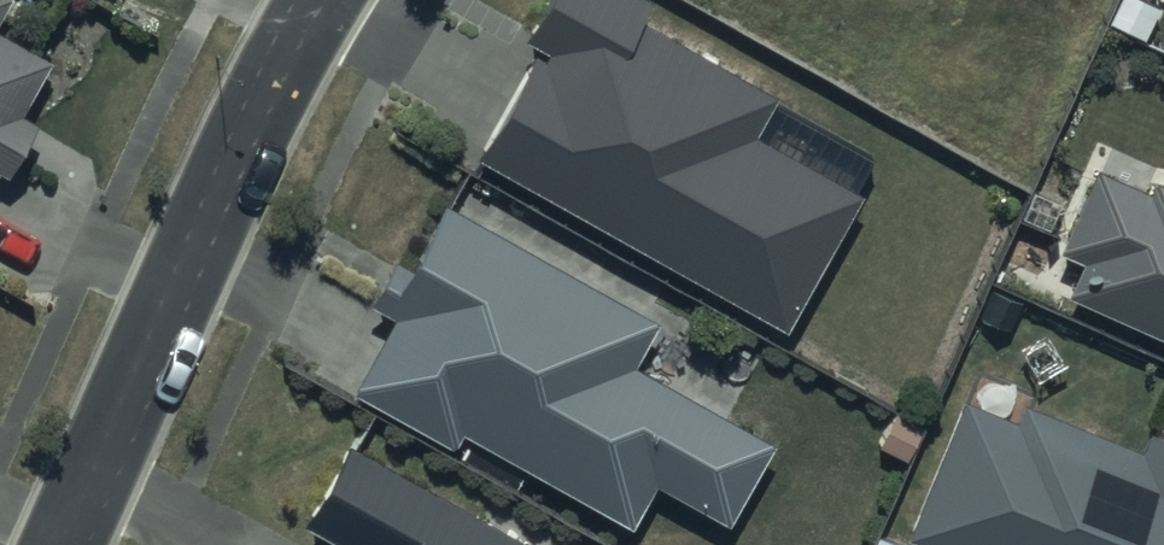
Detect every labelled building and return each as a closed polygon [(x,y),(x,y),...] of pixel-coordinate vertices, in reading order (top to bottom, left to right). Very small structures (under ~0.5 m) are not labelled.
[(643,0),(550,0),(526,44),(542,53),(481,163),(789,334),(864,199),(757,140),(779,99),(643,24),(653,6),(643,0)] [(0,161),(6,165),(35,112),(19,104),(50,48),(0,21),(0,162),(0,161)] [(1068,282),(1163,328),(1163,172),(1158,169),(1152,182),(1093,156),(1055,240),(1082,252),(1068,282)] [(655,312),(441,191),(403,258),(387,248),(364,289),(395,307),(352,383),(450,437),(458,423),(629,519),(654,474),(726,514),(773,432),(632,353),(655,312)] [(905,524),(954,544),(1163,544),(1163,424),(1151,419),(1142,441),(1020,392),(1013,409),(960,388),(905,524)] [(345,434),(302,511),(353,539),(350,544),(544,544),(345,434)]
